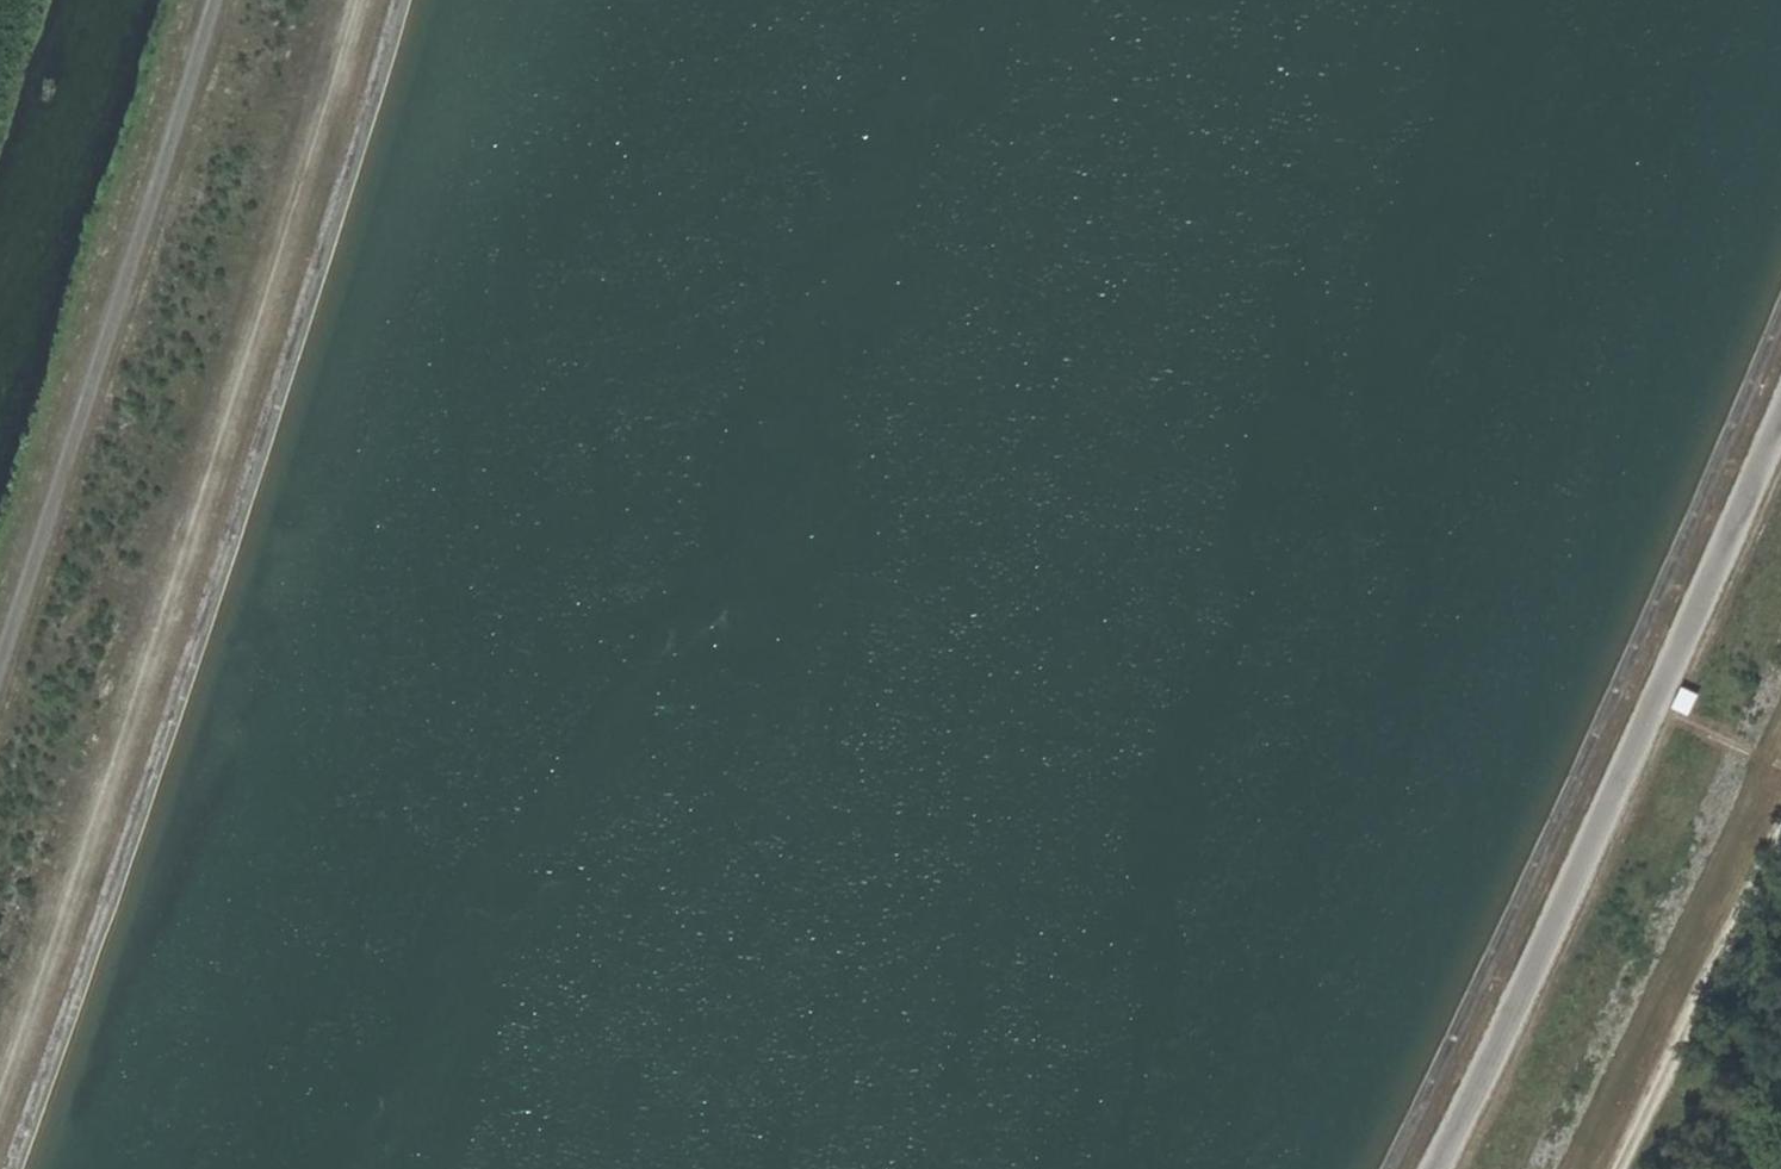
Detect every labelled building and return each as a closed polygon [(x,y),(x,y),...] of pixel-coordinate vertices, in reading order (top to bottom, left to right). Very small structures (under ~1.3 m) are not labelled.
[(1688,689),(1679,705),(1692,712),(1701,696),(1688,689)]
